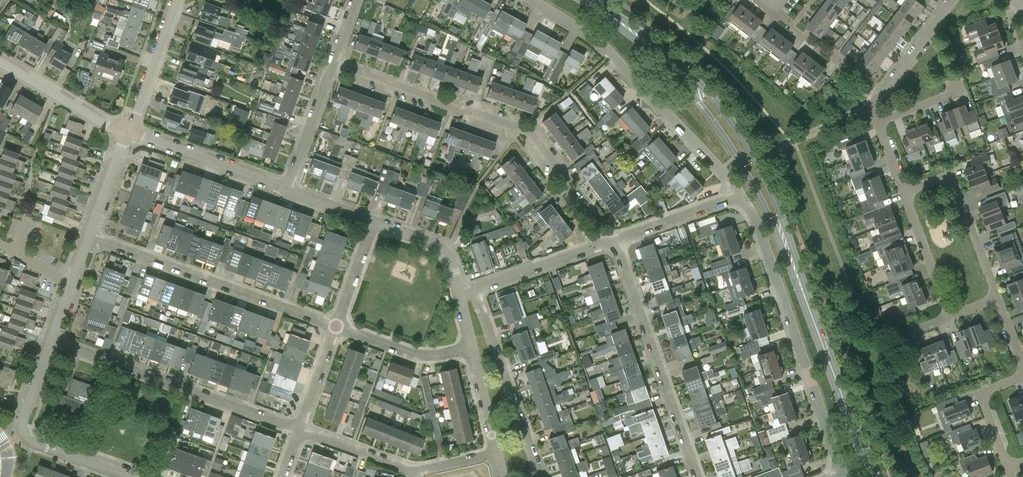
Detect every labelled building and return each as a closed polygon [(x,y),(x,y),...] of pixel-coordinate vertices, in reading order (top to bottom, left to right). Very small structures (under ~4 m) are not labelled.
[(0,2),(0,8),(2,9),(9,0),(1,0),(0,2)] [(134,1),(132,6),(146,11),(149,0),(131,0),(134,1)] [(330,5),(318,0),(312,0),(311,3),(315,4),(312,12),(326,17),(330,5)] [(440,1),(445,4),(441,12),(447,15),(455,0),(440,0),(440,1)] [(478,0),(455,0),(447,15),(453,18),(459,6),(460,5),(471,11),(478,0)] [(471,11),(478,15),(475,20),(481,23),(473,36),(478,39),(480,37),(481,34),(482,34),(493,13),(488,10),(491,6),(486,3),(487,2),(483,0),(478,0),(471,11)] [(833,0),(828,0),(822,7),(836,18),(843,8),(833,0)] [(843,8),(844,8),(849,12),(853,7),(847,3),(849,0),(833,0),(843,8)] [(916,17),(924,7),(916,0),(907,0),(903,6),(916,17)] [(304,13),(306,6),(294,1),(291,8),(304,13)] [(870,13),(874,16),(881,6),(878,3),(872,10),(870,13)] [(216,23),(221,25),(227,27),(230,19),(218,15),(221,9),(206,4),(205,6),(203,7),(202,9),(203,10),(200,18),(216,23)] [(740,29),(752,13),(742,5),(739,9),(734,5),(724,17),(740,29)] [(101,19),(105,8),(100,6),(96,17),(101,19)] [(146,11),(132,6),(130,12),(123,10),(123,11),(117,9),(115,14),(127,18),(141,23),(146,11)] [(916,17),(903,6),(895,16),(909,27),(916,17)] [(836,18),(822,7),(815,17),(828,28),(836,18)] [(866,13),(863,10),(857,18),(860,21),(866,13)] [(5,37),(17,44),(34,15),(28,11),(25,16),(26,17),(23,23),(16,19),(5,37)] [(503,12),(501,11),(499,16),(494,13),(493,13),(482,34),(488,37),(492,29),(504,35),(505,34),(504,34),(513,18),(512,17),(512,15),(503,11),(503,12)] [(752,13),(740,29),(753,39),(755,41),(765,29),(760,25),(763,21),(752,13)] [(863,23),(866,25),(874,16),(870,13),(863,23)] [(35,38),(28,33),(35,22),(38,17),(34,15),(17,44),(28,50),(35,38)] [(113,19),(105,16),(102,22),(111,25),(113,19)] [(909,27),(895,16),(888,26),(901,36),(909,27)] [(515,18),(513,18),(504,34),(505,34),(516,41),(511,50),(517,53),(525,38),(520,35),(526,24),(524,23),(524,22),(515,17),(515,18)] [(828,28),(815,17),(807,27),(821,38),(828,28)] [(123,31),(137,36),(141,23),(127,18),(123,31)] [(852,25),(855,28),(860,21),(857,18),(852,25)] [(309,20),(306,28),(300,26),(294,24),(292,28),(295,29),(305,32),(319,37),(323,25),(309,20)] [(972,39),(975,38),(977,44),(1000,35),(1000,34),(1002,33),(1002,31),(1002,30),(1001,29),(1001,27),(1000,26),(999,25),(997,26),(996,23),(983,28),(981,21),(965,27),(968,34),(970,33),(972,39)] [(353,49),(365,53),(370,38),(372,33),(376,23),(371,22),(366,37),(359,34),(353,49)] [(372,33),(377,34),(380,25),(376,23),(372,33)] [(857,30),(861,33),(866,25),(863,23),(857,30)] [(420,25),(418,31),(426,35),(428,29),(420,25)] [(55,42),(63,29),(58,26),(50,39),(55,42)] [(193,36),(194,38),(194,39),(216,47),(218,39),(231,44),(230,45),(240,49),(242,41),(244,42),(246,37),(224,29),(223,34),(215,32),(215,30),(209,28),(209,30),(199,26),(196,33),(194,33),(193,36)] [(236,26),(234,32),(246,36),(248,31),(236,26)] [(901,36),(888,26),(880,36),(893,46),(901,36)] [(405,51),(397,48),(404,29),(399,27),(398,31),(388,61),(399,65),(405,51)] [(771,53),(783,37),(772,28),(769,32),(765,29),(755,41),(771,53)] [(50,63),(62,71),(71,56),(62,50),(65,45),(61,43),(67,32),(63,29),(55,42),(47,56),(52,59),(50,63)] [(314,48),(319,37),(305,32),(295,29),(294,33),(297,34),(294,41),(314,48)] [(382,43),(376,57),(388,61),(398,31),(394,30),(388,45),(382,43)] [(538,31),(536,30),(530,41),(525,38),(517,53),(511,64),(517,67),(527,49),(538,55),(539,53),(540,54),(549,37),(545,35),(545,34),(538,30),(538,31)] [(842,37),(846,40),(851,33),(848,30),(842,37)] [(137,36),(123,31),(119,43),(132,48),(137,36)] [(38,32),(35,38),(28,50),(39,57),(47,44),(41,41),(44,36),(38,32)] [(713,32),(711,35),(717,40),(720,37),(713,32)] [(848,42),(852,45),(857,37),(854,34),(848,42)] [(983,62),(994,58),(992,51),(1005,47),(1000,35),(977,44),(979,49),(976,50),(979,56),(977,57),(979,64),(983,62)] [(437,62),(431,77),(443,81),(453,51),(457,42),(456,42),(457,38),(450,36),(448,42),(451,43),(443,65),(437,62)] [(846,40),(842,37),(841,36),(832,47),(838,51),(846,40)] [(893,46),(880,36),(873,46),(886,56),(893,46)] [(550,37),(550,38),(549,37),(540,54),(539,53),(538,55),(536,60),(548,66),(541,78),(547,81),(560,57),(555,54),(561,44),(557,41),(557,40),(550,37)] [(783,37),(771,53),(786,64),(795,52),(791,49),(794,45),(783,37)] [(376,57),(382,43),(370,38),(365,53),(376,57)] [(749,49),(755,41),(753,39),(746,47),(749,49)] [(91,48),(104,52),(106,45),(94,40),(91,48)] [(310,60),(314,48),(294,41),(292,49),(286,47),(286,45),(276,42),(276,43),(275,47),(310,60)] [(853,46),(852,45),(848,42),(840,53),(845,57),(853,46)] [(431,77),(437,62),(430,60),(435,45),(431,43),(425,58),(420,73),(431,77)] [(211,58),(213,53),(191,45),(191,47),(189,47),(188,50),(189,52),(186,58),(215,68),(214,72),(226,77),(230,67),(214,61),(215,59),(211,58)] [(886,56),(873,46),(869,51),(864,47),(860,52),(865,56),(878,66),(886,56)] [(306,71),(310,60),(275,47),(272,55),(282,59),(283,55),(295,59),(292,66),(306,71)] [(580,52),(573,49),(573,50),(571,49),(566,60),(560,57),(547,81),(548,81),(549,80),(554,83),(565,64),(564,63),(565,62),(577,69),(584,56),(579,54),(580,52)] [(516,53),(511,50),(508,56),(513,59),(516,53)] [(454,85),(459,70),(452,68),(458,53),(453,51),(443,81),(454,85)] [(801,76),(814,60),(803,52),(800,56),(795,52),(786,64),(801,76)] [(107,69),(108,66),(121,71),(124,62),(101,54),(101,53),(100,53),(100,55),(95,53),(91,62),(97,64),(96,65),(107,69)] [(425,58),(414,54),(409,69),(420,73),(425,58)] [(878,66),(865,56),(857,66),(871,76),(878,66)] [(459,70),(454,85),(465,89),(476,59),(472,58),(466,73),(459,70)] [(992,67),(996,77),(1014,70),(1010,60),(997,65),(994,58),(983,62),(986,69),(992,67)] [(476,59),(465,89),(477,93),(482,79),(475,76),(480,61),(476,59)] [(814,60),(801,76),(802,76),(800,79),(809,85),(811,85),(811,84),(817,88),(826,76),(821,72),(824,68),(814,60)] [(263,61),(261,66),(268,69),(270,63),(263,61)] [(108,66),(107,69),(96,65),(97,64),(91,62),(89,68),(94,69),(93,75),(93,74),(117,83),(121,71),(108,66)] [(284,75),(286,70),(270,64),(268,69),(284,75),(285,75),(284,75)] [(188,68),(182,66),(177,80),(192,85),(193,84),(202,87),(208,70),(199,67),(197,72),(188,68)] [(509,105),(514,90),(508,87),(514,69),(510,68),(509,71),(498,101),(509,105)] [(486,96),(498,101),(509,71),(504,69),(499,84),(492,82),(486,96)] [(89,75),(89,73),(82,70),(78,80),(91,84),(94,77),(89,75)] [(287,88),(299,92),(303,81),(295,78),(297,73),(286,70),(284,75),(285,75),(284,75),(283,80),(289,82),(287,88)] [(1007,92),(1005,86),(1018,81),(1014,70),(996,77),(990,79),(992,84),(992,85),(994,90),(992,90),(994,97),(998,96),(1007,92)] [(520,109),(531,79),(527,77),(521,92),(514,90),(509,105),(520,109)] [(603,97),(613,88),(611,85),(612,84),(607,79),(606,80),(604,77),(593,87),(603,97)] [(265,79),(263,84),(261,91),(267,93),(270,81),(265,79)] [(531,79),(520,109),(532,113),(537,98),(530,96),(536,81),(531,79)] [(13,90),(12,89),(13,87),(5,83),(4,84),(3,84),(0,88),(0,112),(13,90)] [(588,83),(578,92),(583,97),(592,88),(588,83)] [(285,93),(283,99),(282,99),(295,103),(299,92),(287,88),(286,88),(282,86),(280,91),(285,93)] [(341,121),(351,91),(340,87),(334,101),(341,104),(336,119),(341,121)] [(196,103),(197,97),(189,94),(174,88),(170,102),(185,107),(193,110),(196,103)] [(261,90),(255,88),(252,96),(258,98),(261,90)] [(614,89),(613,88),(603,97),(607,102),(602,107),(607,112),(610,109),(612,108),(623,98),(620,95),(621,94),(615,88),(614,89)] [(357,110),(363,95),(351,91),(341,121),(345,122),(350,107),(357,110)] [(22,117),(31,102),(20,95),(11,110),(22,117)] [(374,99),(363,95),(357,110),(355,116),(362,118),(359,127),(363,129),(374,99)] [(1009,107),(1011,113),(1022,109),(1022,96),(1012,100),(1010,95),(998,99),(1002,109),(1009,107)] [(274,108),(272,113),(284,118),(286,113),(291,114),(295,103),(282,99),(283,99),(276,96),(274,102),(281,104),(279,110),(274,108)] [(573,102),(569,97),(559,104),(563,109),(573,102)] [(374,99),(363,129),(368,130),(373,115),(380,118),(385,103),(374,99)] [(257,108),(272,113),(274,108),(275,107),(259,101),(257,108)] [(33,134),(28,131),(33,123),(33,124),(43,108),(31,102),(22,117),(27,120),(21,131),(26,134),(21,142),(27,145),(33,134)] [(975,115),(970,118),(965,105),(953,109),(960,127),(966,125),(969,133),(980,128),(975,115)] [(542,121),(550,131),(574,112),(575,113),(579,110),(576,106),(572,109),(559,118),(554,112),(542,121)] [(390,121),(401,125),(407,111),(395,107),(390,121)] [(631,107),(620,117),(629,127),(640,117),(637,114),(638,113),(633,107),(632,108),(631,107)] [(234,115),(241,117),(237,128),(244,130),(250,113),(237,108),(234,115)] [(605,122),(614,114),(610,109),(607,112),(603,116),(601,118),(603,120),(605,122)] [(957,137),(954,130),(960,127),(953,109),(942,114),(946,126),(941,128),(946,141),(957,137)] [(1020,122),(1022,121),(1022,109),(1011,113),(1005,115),(1011,132),(1022,128),(1020,122)] [(189,126),(179,123),(182,116),(166,111),(162,123),(169,126),(168,128),(176,131),(177,129),(187,133),(189,126)] [(413,129),(418,115),(407,111),(401,125),(399,131),(396,141),(400,142),(406,127),(413,129)] [(557,141),(569,131),(565,126),(577,116),(575,113),(574,112),(550,131),(557,141)] [(270,133),(282,137),(286,126),(282,125),(284,120),(268,114),(264,124),(272,127),(270,133)] [(616,121),(619,119),(619,118),(614,114),(605,122),(607,124),(609,127),(613,124),(616,121)] [(418,149),(429,119),(418,115),(413,129),(419,132),(414,147),(418,149)] [(4,117),(0,125),(0,129),(4,132),(10,121),(4,117)] [(629,127),(638,137),(637,139),(627,148),(631,152),(649,137),(645,132),(649,128),(647,125),(647,124),(642,118),(641,119),(640,117),(629,127)] [(67,135),(83,140),(84,137),(85,134),(81,133),(84,125),(68,119),(65,128),(69,129),(69,131),(67,135)] [(429,119),(418,149),(423,150),(428,135),(435,138),(441,123),(429,119)] [(935,127),(929,129),(927,123),(922,125),(919,124),(919,122),(915,124),(923,143),(928,141),(930,146),(941,142),(935,127)] [(906,131),(909,137),(903,139),(909,154),(906,155),(909,161),(921,156),(919,151),(925,149),(925,150),(926,150),(923,143),(915,124),(912,125),(913,126),(912,129),(906,131)] [(445,141),(452,143),(446,159),(451,160),(462,130),(450,126),(445,141)] [(1009,136),(1006,127),(997,130),(1001,139),(1009,136)] [(205,133),(192,128),(188,137),(202,142),(205,133)] [(569,131),(557,141),(564,150),(576,141),(581,137),(589,131),(586,128),(574,137),(569,131)] [(247,129),(246,132),(245,136),(250,138),(253,131),(247,129)] [(399,131),(395,129),(391,139),(396,141),(399,131)] [(46,130),(44,137),(50,139),(52,133),(46,130)] [(468,149),(473,134),(462,130),(451,160),(449,166),(447,171),(455,174),(462,154),(459,153),(461,147),(468,149)] [(268,138),(266,144),(278,149),(282,137),(270,133),(265,131),(264,137),(268,138)] [(335,142),(337,135),(325,131),(323,137),(335,142)] [(592,135),(589,131),(581,137),(584,141),(592,135)] [(473,134),(468,149),(475,152),(469,167),(474,169),(477,159),(479,153),(484,139),(473,134)] [(64,145),(87,153),(89,149),(81,146),(83,140),(67,135),(65,141),(64,145)] [(248,150),(249,146),(252,139),(250,138),(245,136),(241,148),(248,150)] [(656,157),(667,148),(664,144),(665,143),(659,138),(657,137),(653,141),(649,137),(631,152),(623,159),(623,160),(625,161),(626,163),(631,159),(632,161),(643,151),(652,161),(656,157)] [(252,139),(249,146),(264,151),(262,155),(274,160),(278,149),(266,144),(252,139)] [(496,143),(484,139),(479,153),(491,157),(496,143)] [(839,151),(846,148),(851,159),(870,152),(865,140),(852,145),(850,140),(836,145),(839,151)] [(576,141),(564,150),(572,160),(584,151),(576,141)] [(64,155),(76,159),(77,157),(78,155),(86,158),(87,153),(64,145),(61,152),(60,155),(64,156),(64,155)] [(18,159),(20,153),(4,148),(1,157),(24,166),(26,162),(18,159)] [(667,148),(656,157),(665,167),(664,168),(664,169),(654,177),(658,182),(676,166),(672,162),(676,158),(673,155),(674,154),(669,148),(668,149),(667,148)] [(579,171),(586,180),(609,163),(606,160),(601,164),(596,158),(598,157),(595,153),(596,152),(594,150),(593,151),(592,151),(580,160),(584,167),(579,171)] [(870,152),(851,159),(855,171),(850,173),(852,179),(863,174),(861,169),(874,164),(870,152)] [(309,172),(313,174),(313,175),(320,178),(321,177),(322,177),(329,158),(316,153),(309,172)] [(951,162),(947,153),(940,156),(944,165),(951,162)] [(322,177),(326,179),(326,180),(333,183),(334,182),(335,182),(337,176),(343,178),(351,156),(344,154),(341,162),(329,158),(322,177)] [(80,161),(76,159),(64,155),(64,156),(61,163),(60,166),(84,174),(86,169),(78,166),(80,161)] [(625,161),(623,160),(623,159),(620,155),(616,158),(621,164),(625,161)] [(975,159),(977,165),(965,170),(969,181),(987,174),(984,168),(991,165),(987,155),(975,159)] [(357,158),(356,158),(351,156),(343,178),(348,180),(346,186),(351,188),(350,189),(358,192),(358,190),(359,191),(367,171),(354,166),(357,158)] [(508,175),(520,165),(517,161),(513,156),(501,165),(508,175)] [(24,166),(1,157),(0,159),(0,169),(1,169),(1,167),(13,172),(15,168),(23,171),(24,166)] [(152,160),(150,166),(142,163),(138,174),(158,181),(164,165),(152,160)] [(586,180),(594,190),(606,181),(609,179),(605,173),(607,171),(606,171),(611,167),(609,163),(586,180)] [(516,185),(528,175),(523,170),(524,169),(520,165),(508,175),(503,179),(495,185),(498,189),(511,179),(516,185)] [(57,175),(72,181),(74,176),(82,179),(84,174),(60,166),(58,173),(57,175)] [(683,187),(693,178),(690,174),(691,173),(686,167),(685,168),(684,167),(680,171),(676,166),(658,182),(659,183),(657,184),(660,188),(662,186),(662,187),(668,182),(676,192),(682,187),(683,187)] [(15,179),(17,174),(13,172),(1,167),(1,169),(0,171),(0,179),(21,187),(23,182),(15,179)] [(379,176),(367,171),(359,191),(364,193),(363,194),(371,196),(371,195),(372,196),(374,191),(380,193),(384,183),(383,183),(388,170),(382,167),(379,176)] [(641,171),(636,167),(632,170),(636,175),(641,171)] [(923,174),(920,167),(912,171),(914,177),(923,174)] [(192,174),(182,170),(180,175),(177,174),(176,178),(175,178),(172,186),(168,195),(173,197),(175,190),(185,194),(192,174)] [(397,204),(402,191),(394,188),(397,182),(392,180),(395,172),(388,170),(383,183),(384,183),(389,185),(384,200),(389,201),(388,203),(395,205),(396,204),(397,204)] [(135,184),(155,191),(158,181),(138,174),(135,184)] [(195,197),(202,178),(192,174),(185,194),(195,197)] [(863,174),(852,179),(856,190),(859,196),(883,187),(879,176),(866,181),(863,174)] [(996,178),(989,181),(987,174),(969,181),(973,192),(986,187),(988,193),(1000,188),(996,178)] [(71,186),(72,181),(57,175),(54,183),(53,185),(77,193),(79,189),(71,186)] [(165,183),(172,186),(175,178),(168,175),(165,183)] [(500,175),(492,182),(495,185),(503,179),(500,175)] [(528,175),(516,185),(511,189),(515,195),(507,201),(510,204),(535,184),(532,180),(528,175)] [(205,201),(212,181),(202,178),(195,197),(205,201)] [(693,178),(683,187),(688,193),(684,197),(688,201),(703,188),(700,184),(695,178),(694,178),(693,178)] [(0,179),(0,190),(10,194),(11,189),(19,191),(21,187),(0,179)] [(420,179),(415,194),(421,196),(426,181),(420,179)] [(601,200),(623,183),(621,179),(610,187),(606,181),(594,190),(601,200)] [(215,205),(222,185),(212,181),(205,201),(215,205)] [(427,199),(432,186),(433,183),(427,181),(426,181),(421,196),(427,199)] [(172,186),(165,183),(165,184),(166,185),(163,194),(165,195),(168,196),(168,195),(172,186)] [(623,183),(601,200),(608,209),(625,196),(621,190),(626,186),(623,183)] [(131,194),(151,201),(155,191),(135,184),(131,194)] [(526,198),(529,202),(520,208),(522,210),(517,214),(521,218),(534,208),(531,204),(534,201),(535,202),(538,200),(537,199),(543,194),(538,189),(538,188),(535,184),(510,204),(513,208),(526,198)] [(54,195),(66,200),(66,199),(67,195),(75,198),(77,193),(53,185),(50,193),(50,195),(54,196),(54,195)] [(225,208),(232,188),(222,185),(215,205),(225,208)] [(402,191),(397,204),(402,206),(401,208),(408,210),(409,209),(410,209),(415,196),(408,193),(410,188),(404,185),(402,191)] [(627,210),(628,210),(638,202),(640,205),(650,198),(640,185),(637,188),(625,196),(608,209),(616,219),(621,215),(623,217),(629,213),(627,210)] [(465,192),(459,189),(453,207),(459,209),(462,212),(473,190),(467,187),(465,192)] [(876,209),(873,203),(887,197),(883,187),(859,196),(861,201),(860,202),(865,213),(876,209)] [(242,192),(232,188),(225,208),(223,214),(233,218),(232,219),(237,221),(239,216),(245,200),(240,199),(242,192)] [(10,194),(0,190),(0,201),(14,206),(16,202),(8,199),(10,194)] [(990,197),(992,203),(979,208),(984,219),(1002,212),(1000,207),(1009,203),(1005,191),(990,197)] [(127,203),(148,211),(151,201),(131,194),(127,203)] [(69,201),(66,200),(54,195),(54,196),(50,205),(74,213),(76,209),(67,206),(69,201)] [(255,219),(262,199),(252,195),(249,202),(245,200),(239,216),(244,218),(245,215),(255,219)] [(497,199),(494,201),(497,206),(501,203),(500,203),(503,200),(500,197),(497,199)] [(661,197),(655,199),(660,211),(666,209),(661,197)] [(264,223),(272,203),(262,199),(255,219),(264,223)] [(434,218),(439,204),(426,200),(421,213),(427,215),(426,217),(433,219),(434,218)] [(14,206),(0,201),(0,212),(2,213),(4,208),(13,211),(14,206)] [(124,213),(144,221),(148,211),(127,203),(124,213)] [(157,203),(156,206),(154,207),(152,212),(154,213),(158,215),(161,205),(157,203)] [(275,226),(282,206),(272,203),(264,223),(275,226)] [(181,204),(179,210),(189,213),(191,207),(181,204)] [(439,204),(434,218),(439,220),(439,221),(446,224),(446,222),(448,223),(453,209),(439,204)] [(550,204),(544,208),(541,204),(531,212),(534,216),(538,213),(543,219),(538,223),(533,227),(536,231),(546,223),(557,214),(550,204)] [(74,213),(50,205),(47,215),(62,221),(64,215),(72,218),(74,213)] [(284,230),(292,210),(282,206),(275,226),(284,230)] [(200,217),(202,211),(191,207),(189,213),(200,217)] [(877,209),(876,209),(865,213),(864,214),(856,217),(858,220),(865,217),(868,224),(873,222),(876,229),(879,228),(896,221),(892,210),(880,214),(877,209)] [(294,234),(302,213),(292,210),(284,230),(289,232),(288,234),(293,236),(294,233),(294,234)] [(205,211),(203,218),(209,220),(212,213),(205,211)] [(178,212),(176,218),(186,221),(188,216),(178,212)] [(1014,221),(1006,224),(1002,212),(984,219),(988,231),(1001,226),(1003,232),(1016,227),(1014,221)] [(138,237),(140,231),(144,221),(124,213),(120,224),(128,226),(126,233),(138,237)] [(216,223),(219,216),(212,213),(209,220),(216,223)] [(302,213),(294,234),(305,237),(306,234),(311,235),(315,223),(310,221),(312,217),(302,213)] [(546,223),(550,229),(545,233),(546,233),(540,237),(543,240),(565,223),(557,214),(546,223)] [(166,248),(173,228),(163,224),(165,218),(160,216),(153,237),(157,238),(155,244),(166,248)] [(197,225),(198,220),(188,216),(186,221),(197,225)] [(197,225),(197,224),(207,228),(208,223),(198,220),(197,225)] [(853,226),(851,220),(844,223),(847,229),(853,226)] [(720,229),(718,221),(699,227),(701,234),(706,232),(707,235),(716,232),(720,244),(736,238),(732,225),(720,229)] [(879,228),(882,235),(873,238),(876,246),(871,248),(872,250),(891,243),(888,237),(901,233),(896,221),(879,228)] [(516,233),(522,229),(517,222),(511,226),(516,233)] [(217,232),(219,227),(208,223),(207,228),(206,228),(217,232)] [(317,238),(322,226),(315,223),(311,235),(311,236),(317,238)] [(573,233),(565,223),(543,240),(538,244),(543,250),(558,238),(561,242),(573,233)] [(480,231),(478,225),(467,228),(469,235),(480,231)] [(496,230),(498,236),(504,234),(506,233),(507,236),(515,233),(510,225),(496,230)] [(252,227),(249,234),(259,238),(262,231),(252,227)] [(176,251),(183,231),(173,228),(166,248),(176,251)] [(327,230),(324,240),(323,240),(343,248),(347,238),(327,230)] [(475,258),(494,251),(493,248),(492,246),(490,245),(488,245),(486,246),(484,241),(498,236),(496,230),(471,238),(473,244),(470,245),(472,250),(471,250),(473,258),(474,257),(475,258)] [(186,255),(193,235),(183,231),(176,251),(186,255)] [(269,242),(272,235),(262,231),(259,238),(269,242)] [(1003,236),(1005,243),(994,247),(998,258),(1017,251),(1013,240),(1018,238),(1016,231),(1003,236)] [(195,259),(203,239),(193,235),(186,255),(195,259)] [(320,251),(340,258),(343,248),(323,240),(324,240),(317,238),(311,236),(310,239),(309,239),(309,240),(315,242),(322,245),(320,251)] [(213,242),(205,262),(216,266),(218,260),(222,262),(228,245),(230,240),(225,238),(223,246),(213,242)] [(736,238),(720,244),(724,257),(725,257),(725,258),(711,263),(713,269),(732,263),(729,255),(741,251),(736,238)] [(205,262),(213,242),(203,239),(195,259),(205,262)] [(531,244),(527,239),(522,243),(524,250),(531,244)] [(256,246),(264,249),(266,243),(258,241),(256,246)] [(526,255),(524,250),(522,243),(516,245),(520,257),(526,255)] [(644,260),(670,250),(669,246),(663,248),(656,250),(654,243),(639,248),(644,260)] [(881,258),(882,258),(885,265),(890,263),(909,256),(905,244),(892,249),(890,244),(891,243),(872,250),(872,252),(877,250),(881,258)] [(265,254),(275,258),(276,253),(278,248),(268,244),(265,254)] [(235,273),(243,253),(233,249),(233,247),(228,245),(222,262),(227,264),(225,269),(235,273)] [(315,248),(310,247),(306,257),(312,259),(315,248)] [(670,250),(644,260),(647,271),(662,266),(668,264),(665,257),(672,254),(670,250)] [(316,261),(336,268),(340,258),(320,251),(316,261)] [(494,251),(475,258),(476,263),(475,263),(478,271),(479,270),(479,271),(498,265),(494,251)] [(1021,262),(1017,251),(998,258),(1003,269),(1016,264),(1019,270),(1022,268),(1022,261),(1021,262)] [(245,276),(252,257),(243,253),(235,273),(245,276)] [(890,263),(893,270),(886,273),(890,283),(892,282),(893,282),(903,278),(901,272),(914,268),(909,256),(890,263)] [(255,280),(262,260),(252,257),(245,276),(255,280)] [(303,267),(308,269),(312,259),(306,257),(303,267)] [(0,263),(0,284),(3,285),(9,270),(3,268),(6,260),(2,258),(0,263)] [(689,261),(692,269),(698,266),(696,259),(689,261)] [(265,284),(272,264),(262,260),(255,280),(265,284)] [(313,270),(333,278),(336,268),(316,261),(313,270)] [(587,266),(589,274),(584,276),(577,278),(579,282),(591,278),(605,273),(601,261),(587,266)] [(734,285),(750,280),(746,267),(735,271),(732,263),(713,269),(715,275),(723,272),(728,287),(733,286),(734,285)] [(275,287),(282,267),(272,264),(265,284),(275,287)] [(105,266),(101,277),(121,284),(127,286),(128,286),(133,288),(134,289),(138,277),(131,275),(129,281),(123,279),(125,274),(105,266)] [(664,273),(662,266),(647,271),(651,282),(678,273),(677,269),(670,271),(664,273)] [(282,267),(275,287),(285,291),(288,284),(293,286),(298,273),(282,267)] [(333,278),(313,270),(309,281),(329,288),(333,278)] [(1020,280),(1008,284),(1013,296),(1022,293),(1022,271),(1017,273),(1020,280)] [(21,287),(37,292),(38,290),(39,287),(35,285),(38,278),(22,272),(19,280),(23,282),(22,284),(21,287)] [(148,297),(155,277),(145,273),(143,279),(138,277),(134,289),(131,298),(136,300),(138,293),(148,297)] [(582,291),(582,294),(609,284),(605,273),(591,278),(593,285),(581,290),(582,291)] [(669,289),(667,282),(673,280),(673,279),(679,277),(678,273),(651,282),(655,294),(669,289)] [(562,288),(558,276),(552,278),(556,290),(562,288)] [(118,294),(121,284),(101,277),(98,287),(118,294)] [(158,300),(165,280),(155,277),(148,297),(158,300)] [(325,298),(329,288),(309,281),(305,279),(299,277),(295,287),(306,290),(305,291),(325,298)] [(903,278),(893,282),(897,293),(903,290),(906,297),(922,290),(918,279),(908,283),(906,277),(903,278)] [(168,304),(175,284),(165,280),(158,300),(163,302),(161,306),(167,308),(168,304)] [(548,294),(554,292),(550,280),(543,282),(548,294)] [(750,280),(734,285),(733,286),(734,290),(736,289),(739,298),(740,300),(725,305),(727,311),(746,305),(743,297),(755,293),(750,280)] [(178,308),(185,287),(175,284),(168,304),(178,308)] [(613,296),(609,284),(582,294),(584,298),(590,296),(593,303),(599,301),(613,296)] [(682,284),(669,289),(655,294),(659,305),(666,303),(668,308),(679,304),(677,298),(673,299),(671,293),(677,291),(683,288),(682,284)] [(17,297),(41,306),(42,301),(34,299),(37,292),(21,287),(19,294),(17,297)] [(94,297),(114,304),(118,294),(98,287),(94,297)] [(188,311),(195,291),(185,287),(178,308),(188,311)] [(917,312),(915,306),(927,302),(922,290),(906,297),(908,303),(900,306),(904,317),(917,312)] [(195,291),(188,311),(198,315),(197,317),(202,319),(208,302),(203,300),(205,295),(195,291)] [(503,310),(516,305),(512,292),(498,297),(500,302),(499,302),(502,310),(503,310)] [(1013,296),(1018,309),(1022,307),(1022,293),(1013,296)] [(599,301),(601,308),(595,310),(596,310),(586,313),(588,317),(590,316),(603,312),(617,307),(613,296),(599,301)] [(15,304),(14,307),(29,313),(30,310),(31,307),(39,310),(41,306),(17,297),(15,304)] [(90,307),(111,314),(114,304),(94,297),(90,307)] [(218,322),(225,302),(215,298),(213,304),(208,302),(202,319),(207,321),(208,318),(218,322)] [(228,326),(235,305),(225,302),(218,322),(228,326)] [(568,302),(562,304),(565,312),(571,310),(568,302)] [(687,320),(693,317),(692,313),(686,315),(679,317),(678,312),(684,310),(681,303),(679,304),(668,308),(669,313),(663,315),(667,326),(681,322),(687,320)] [(516,305),(503,310),(505,315),(504,315),(506,323),(507,323),(508,324),(513,322),(515,327),(538,319),(535,313),(526,316),(522,304),(517,306),(516,305)] [(237,329),(245,309),(235,305),(228,326),(237,329)] [(748,327),(764,321),(760,309),(749,312),(746,305),(727,311),(729,317),(743,312),(744,314),(748,327)] [(29,313),(14,307),(10,317),(34,325),(36,321),(27,318),(29,313)] [(87,317),(107,324),(111,314),(90,307),(87,317)] [(604,317),(606,322),(601,324),(604,330),(616,326),(614,321),(621,319),(617,307),(603,312),(590,316),(592,321),(598,318),(598,319),(604,317)] [(247,333),(255,313),(245,309),(237,329),(247,333)] [(122,321),(128,323),(132,312),(126,310),(122,321)] [(257,336),(265,316),(255,313),(247,333),(257,336)] [(268,340),(266,345),(270,346),(274,335),(270,333),(275,320),(265,316),(257,336),(268,340)] [(7,326),(19,331),(22,332),(23,330),(24,327),(32,330),(34,325),(10,317),(7,326)] [(107,324),(87,317),(83,327),(103,334),(105,330),(110,332),(108,338),(113,340),(117,328),(107,324)] [(174,317),(174,319),(172,323),(183,327),(185,321),(174,317)] [(159,329),(161,323),(151,319),(149,325),(159,329)] [(512,335),(514,340),(512,340),(515,348),(516,347),(516,348),(536,341),(531,329),(540,326),(538,319),(515,327),(517,333),(512,335)] [(764,321),(748,327),(743,329),(746,337),(751,335),(752,340),(753,340),(754,342),(739,347),(741,352),(760,346),(757,338),(768,334),(764,321)] [(681,322),(667,326),(671,338),(685,333),(681,322)] [(19,331),(7,326),(3,324),(3,325),(0,334),(24,343),(24,342),(25,338),(17,335),(19,331)] [(164,324),(162,330),(169,333),(171,326),(164,324)] [(991,333),(985,336),(980,324),(969,328),(976,345),(982,343),(985,349),(995,346),(991,333)] [(116,341),(120,343),(118,347),(129,351),(136,331),(137,328),(132,326),(131,329),(126,327),(122,326),(116,341)] [(614,345),(628,340),(624,328),(618,330),(616,326),(604,330),(606,336),(604,336),(607,343),(601,345),(597,346),(598,347),(596,348),(597,351),(614,345)] [(292,327),(290,333),(286,344),(306,351),(310,341),(303,338),(305,332),(292,327)] [(972,354),(969,348),(976,345),(969,328),(958,332),(962,344),(957,346),(961,358),(972,354)] [(139,355),(146,334),(136,331),(129,351),(139,355)] [(218,333),(215,339),(222,341),(224,335),(218,333)] [(685,333),(671,338),(675,349),(701,340),(700,336),(693,338),(687,340),(685,333)] [(0,334),(0,346),(12,350),(14,345),(22,347),(24,343),(0,334)] [(149,358),(156,338),(146,334),(139,355),(149,358)] [(229,343),(231,337),(224,335),(222,341),(229,343)] [(158,362),(166,342),(156,338),(149,358),(158,362)] [(954,350),(948,352),(943,338),(932,342),(941,367),(947,365),(958,361),(954,350)] [(234,339),(232,345),(242,348),(244,343),(234,339)] [(628,340),(614,345),(597,351),(593,353),(594,357),(604,354),(604,353),(610,351),(616,349),(618,356),(632,351),(628,340)] [(701,340),(675,349),(679,361),(693,356),(691,351),(697,348),(696,346),(703,344),(701,340)] [(516,348),(518,353),(517,353),(520,361),(521,360),(521,361),(536,356),(538,362),(545,359),(555,356),(553,349),(540,354),(536,341),(516,348)] [(726,341),(709,347),(711,355),(716,353),(728,349),(726,341)] [(168,365),(176,345),(166,342),(158,362),(168,365)] [(221,344),(214,342),(212,348),(219,351),(221,344)] [(929,368),(934,366),(936,370),(941,367),(932,342),(921,346),(926,360),(921,362),(925,373),(931,371),(929,368)] [(198,376),(205,356),(196,353),(197,350),(196,350),(198,346),(193,344),(192,348),(191,348),(186,363),(191,364),(188,372),(198,376)] [(306,351),(286,344),(282,354),(303,361),(306,351)] [(176,345),(168,365),(179,369),(182,361),(186,363),(191,348),(187,346),(186,349),(176,345)] [(259,354),(262,348),(254,345),(252,352),(259,354)] [(762,369),(778,363),(774,350),(762,354),(760,346),(741,352),(743,359),(751,356),(754,363),(756,363),(757,364),(759,370),(762,369)] [(345,360),(360,365),(364,353),(349,348),(345,360)] [(299,371),(303,361),(282,354),(273,350),(271,356),(274,357),(273,361),(276,362),(279,363),(299,371)] [(239,357),(249,361),(251,355),(241,351),(239,357)] [(632,351),(618,356),(622,368),(636,363),(632,351)] [(715,359),(718,358),(716,353),(711,355),(702,358),(704,364),(715,360),(715,359)] [(588,354),(582,356),(585,366),(592,364),(588,354)] [(208,380),(215,360),(205,356),(198,376),(208,380)] [(376,358),(372,367),(378,369),(381,360),(376,358)] [(529,383),(556,374),(554,368),(552,369),(551,367),(549,366),(547,365),(545,359),(538,362),(530,364),(532,369),(525,372),(529,383)] [(732,359),(725,361),(727,367),(734,365),(732,359)] [(218,383),(225,363),(215,360),(208,380),(218,383)] [(273,361),(269,360),(265,370),(272,372),(276,362),(273,361)] [(360,365),(345,360),(341,371),(356,377),(360,365)] [(397,381),(402,366),(391,362),(385,377),(397,381)] [(228,387),(235,367),(225,363),(218,383),(228,387)] [(279,363),(275,374),(295,381),(299,371),(279,363)] [(636,363),(622,368),(616,370),(610,372),(611,376),(617,374),(619,381),(626,379),(640,374),(636,363)] [(778,363),(762,369),(759,370),(761,375),(758,377),(761,386),(753,389),(755,394),(774,388),(771,380),(782,376),(778,363)] [(686,382),(714,373),(713,369),(700,373),(697,365),(682,370),(686,382)] [(402,366),(397,381),(409,386),(414,370),(402,366)] [(238,391),(245,371),(235,367),(228,387),(238,391)] [(370,374),(368,379),(374,381),(377,371),(366,367),(365,372),(370,374)] [(0,376),(0,386),(3,387),(7,389),(8,385),(12,387),(18,371),(9,368),(8,372),(6,371),(2,370),(0,376)] [(443,384),(459,380),(456,368),(440,372),(443,384)] [(245,371),(238,391),(248,394),(251,388),(256,389),(261,376),(245,371)] [(356,377),(341,371),(337,383),(351,388),(356,377)] [(529,383),(533,395),(553,388),(551,382),(567,377),(565,371),(556,374),(529,383)] [(714,373),(686,382),(690,394),(710,387),(708,379),(715,377),(720,375),(719,371),(714,373)] [(272,384),(292,391),(295,381),(275,374),(272,384)] [(427,374),(421,376),(423,388),(430,387),(427,374)] [(640,374),(626,379),(619,381),(623,393),(644,385),(640,374)] [(596,377),(589,380),(592,391),(600,388),(596,377)] [(92,393),(94,386),(72,378),(66,396),(62,395),(55,417),(76,425),(82,410),(85,411),(88,404),(91,405),(95,395),(92,393)] [(579,387),(587,384),(585,378),(576,381),(579,387)] [(264,392),(268,382),(262,380),(258,390),(264,392)] [(361,380),(359,384),(365,386),(364,388),(362,387),(361,389),(358,388),(358,390),(363,392),(369,394),(372,385),(361,380)] [(459,380),(443,384),(446,396),(462,392),(459,380)] [(351,388),(337,383),(332,394),(347,400),(351,388)] [(292,391),(272,384),(268,394),(288,401),(292,391)] [(648,397),(644,385),(623,393),(618,394),(619,399),(625,397),(629,410),(642,406),(644,405),(642,399),(648,397)] [(426,400),(432,399),(430,387),(423,388),(426,400)] [(710,387),(690,394),(694,405),(722,395),(728,393),(726,389),(713,394),(710,387)] [(375,388),(373,394),(390,400),(392,395),(375,388)] [(533,395),(537,406),(569,395),(567,390),(561,392),(562,393),(556,395),(553,388),(533,395)] [(592,391),(590,392),(594,403),(604,400),(600,388),(592,391)] [(776,410),(792,405),(788,392),(777,395),(774,388),(755,394),(755,395),(757,400),(772,395),(772,397),(776,410)] [(736,394),(739,402),(745,400),(741,389),(734,392),(735,394),(736,394)] [(359,404),(365,406),(369,394),(363,392),(359,404)] [(462,392),(446,396),(449,407),(464,404),(462,392)] [(347,400),(332,394),(328,406),(343,411),(347,400)] [(537,406),(541,418),(555,413),(553,406),(573,398),(572,394),(569,395),(537,406)] [(400,404),(402,399),(392,395),(390,400),(400,404)] [(713,411),(711,404),(723,399),(722,396),(722,395),(694,405),(698,416),(713,411)] [(1010,400),(1013,407),(1012,407),(1014,414),(1016,413),(1018,419),(1022,417),(1022,395),(1010,400)] [(377,399),(375,404),(384,408),(386,402),(377,399)] [(432,399),(426,400),(429,412),(435,410),(432,399)] [(938,411),(944,409),(949,424),(972,415),(966,400),(953,405),(951,399),(936,404),(938,411)] [(386,402),(384,408),(396,412),(398,407),(386,402)] [(597,413),(604,410),(601,403),(599,404),(594,406),(597,413)] [(355,415),(361,417),(365,406),(359,404),(355,415)] [(464,404),(449,407),(452,419),(467,416),(464,404)] [(792,405),(776,410),(776,411),(771,412),(774,420),(779,418),(781,425),(767,430),(769,436),(788,429),(785,421),(796,418),(792,405)] [(343,411),(328,406),(324,418),(339,423),(343,411)] [(652,409),(644,411),(642,406),(629,410),(618,414),(620,420),(631,416),(633,424),(627,426),(629,430),(656,420),(652,409)] [(175,436),(180,438),(183,428),(189,430),(188,434),(192,436),(193,431),(201,411),(190,407),(185,421),(181,420),(175,436)] [(407,417),(409,411),(398,407),(396,412),(407,417)] [(715,410),(713,411),(698,416),(702,428),(709,426),(711,430),(722,426),(720,421),(717,422),(715,417),(728,413),(726,407),(718,409),(715,410)] [(545,429),(551,427),(553,432),(573,425),(569,414),(568,408),(555,413),(541,418),(545,429)] [(432,424),(438,422),(435,410),(429,412),(431,422),(432,424)] [(201,411),(193,431),(203,435),(211,415),(201,411)] [(421,415),(411,411),(409,417),(419,420),(421,415)] [(211,415),(203,435),(218,440),(224,426),(219,424),(221,418),(211,415)] [(351,427),(356,429),(361,417),(355,415),(351,427)] [(467,416),(452,419),(454,431),(470,428),(467,416)] [(373,437),(379,422),(367,417),(361,432),(373,437)] [(645,437),(660,432),(656,420),(629,430),(630,434),(636,432),(637,433),(643,432),(645,437)] [(233,429),(235,424),(229,422),(225,432),(236,436),(238,431),(233,429)] [(379,422),(373,437),(384,441),(390,426),(379,422)] [(435,436),(441,434),(438,422),(432,424),(435,436)] [(553,451),(579,441),(582,440),(581,436),(565,441),(563,434),(575,430),(573,425),(553,432),(555,437),(549,439),(553,451)] [(390,426),(384,441),(396,445),(402,430),(390,426)] [(710,451),(738,441),(736,436),(723,441),(721,435),(731,431),(730,426),(712,432),(713,437),(706,440),(710,451)] [(974,446),(982,443),(977,429),(964,433),(962,427),(945,433),(946,436),(950,435),(953,443),(961,440),(965,451),(975,447),(974,446)] [(470,428),(454,431),(457,443),(473,440),(470,428)] [(166,429),(162,441),(168,443),(172,432),(166,429)] [(790,452),(806,447),(802,434),(791,438),(788,429),(769,436),(761,439),(763,445),(782,439),(787,454),(790,453),(790,452)] [(402,430),(396,445),(407,450),(413,435),(402,430)] [(767,436),(765,430),(759,432),(761,438),(767,436)] [(251,441),(271,448),(275,438),(255,431),(251,441)] [(637,453),(664,443),(660,432),(645,437),(647,443),(641,445),(642,446),(635,448),(637,453)] [(597,445),(605,443),(602,433),(594,436),(597,445)] [(437,446),(443,444),(441,434),(435,436),(437,446)] [(230,438),(224,435),(222,442),(228,444),(230,438)] [(413,435),(407,450),(419,454),(425,439),(413,435)] [(614,435),(606,438),(610,449),(618,446),(614,435)] [(180,438),(175,436),(172,444),(177,446),(180,438)] [(271,448),(251,441),(248,451),(268,458),(271,448)] [(579,441),(553,451),(557,462),(571,457),(568,450),(574,448),(574,447),(580,445),(579,441)] [(738,441),(710,451),(714,462),(729,457),(736,455),(734,449),(740,447),(738,441)] [(219,448),(225,450),(228,444),(222,442),(219,448)] [(664,443),(637,453),(631,455),(632,460),(638,458),(651,454),(652,460),(668,455),(664,443)] [(606,445),(600,447),(603,456),(609,454),(606,445)] [(181,450),(176,448),(169,468),(179,471),(188,447),(183,446),(181,450)] [(774,457),(770,446),(764,448),(768,459),(774,457)] [(189,475),(196,455),(187,452),(188,448),(188,447),(179,471),(189,475)] [(806,447),(790,452),(790,453),(794,465),(791,466),(792,468),(781,472),(782,476),(804,476),(802,472),(799,463),(810,460),(806,447)] [(618,448),(611,451),(613,457),(620,454),(618,448)] [(268,458),(248,451),(244,461),(264,468),(268,458)] [(308,462),(332,470),(333,470),(337,460),(311,451),(308,462)] [(189,475),(194,476),(200,476),(201,474),(205,475),(211,460),(202,457),(203,455),(197,453),(196,455),(189,475)] [(969,471),(971,476),(981,476),(985,475),(985,474),(993,471),(987,456),(975,460),(973,454),(959,460),(963,471),(967,469),(968,471),(969,471)] [(609,456),(602,459),(606,470),(613,468),(609,456)] [(629,456),(615,461),(616,464),(630,459),(629,456)] [(571,457),(557,462),(561,473),(587,464),(586,460),(579,462),(573,464),(571,457)] [(731,463),(729,457),(714,462),(718,474),(750,462),(749,459),(738,462),(738,461),(731,463)] [(768,460),(772,470),(773,469),(779,467),(775,457),(768,460)] [(244,461),(241,471),(258,476),(261,476),(264,468),(244,461)] [(212,468),(220,471),(222,464),(214,462),(212,468)] [(308,462),(304,471),(320,476),(329,476),(332,470),(308,462)] [(735,474),(752,468),(750,463),(750,462),(718,474),(719,476),(736,476),(735,474)] [(576,473),(582,471),(582,472),(589,470),(587,464),(561,473),(562,476),(578,476),(576,473)] [(51,469),(38,465),(34,476),(48,476),(51,469)] [(348,466),(347,465),(344,474),(345,475),(352,476),(355,468),(348,466)] [(658,476),(676,476),(672,466),(656,471),(658,476)] [(781,472),(779,467),(773,469),(776,476),(782,476),(781,472)] [(613,468),(606,470),(608,476),(617,476),(613,468)] [(639,472),(640,476),(643,476),(651,474),(650,469),(639,472)]
